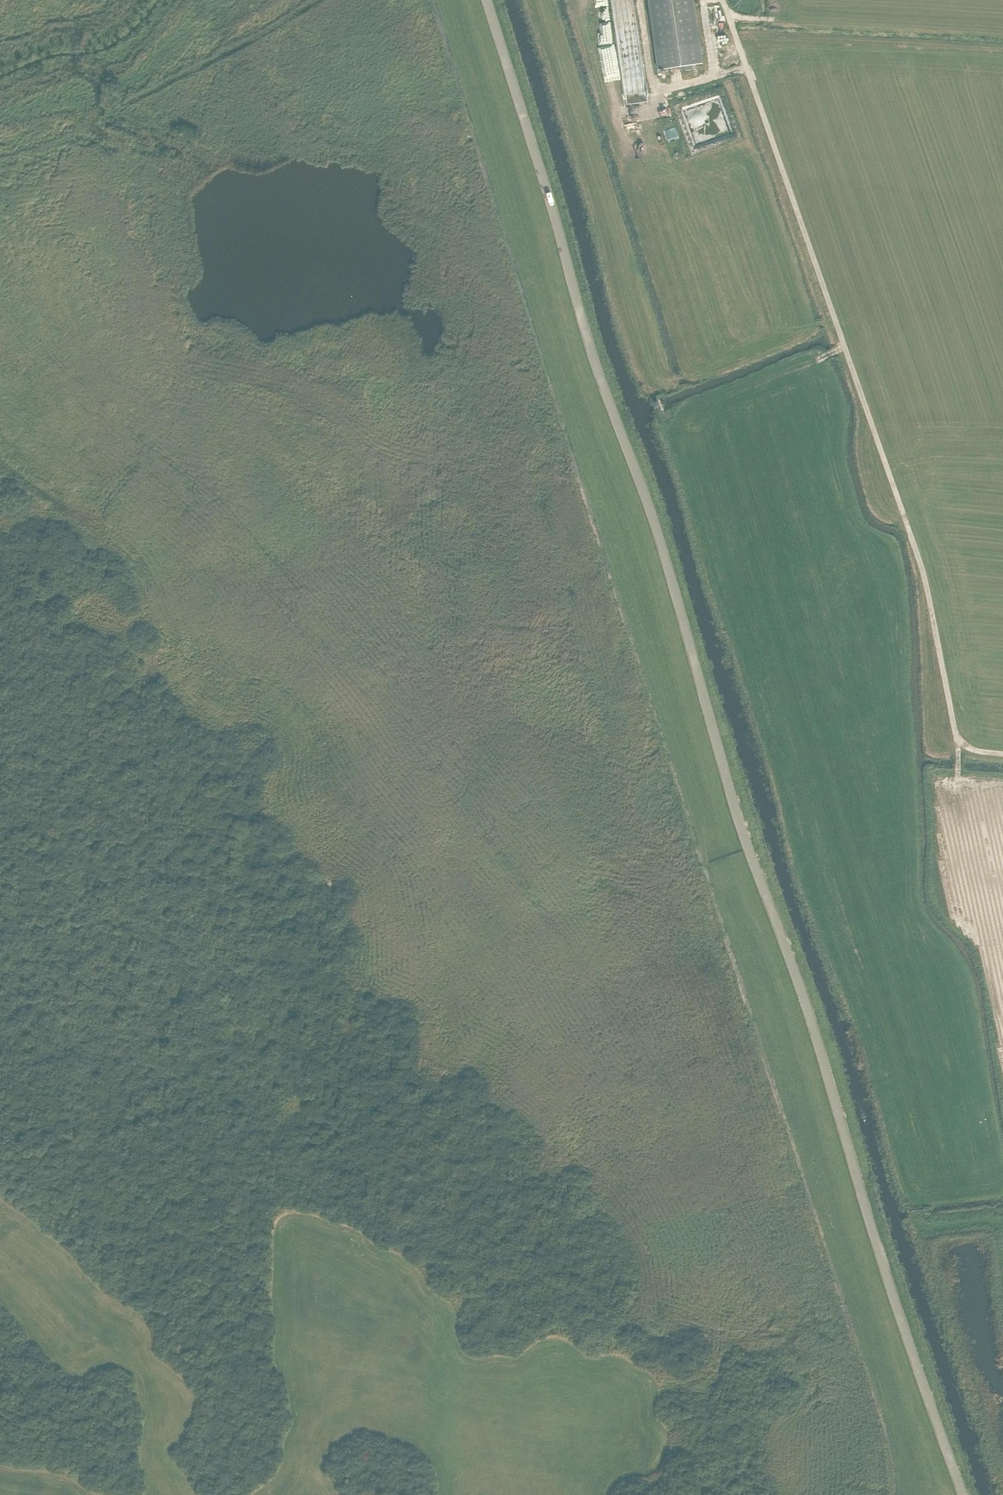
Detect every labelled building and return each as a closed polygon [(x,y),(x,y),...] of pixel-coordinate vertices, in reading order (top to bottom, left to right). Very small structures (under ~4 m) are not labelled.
[(651,3),(649,3),(656,48),(659,69),(702,63),(693,0),(650,0),(651,3)] [(627,38),(608,41),(612,70),(643,66),(640,49),(629,50),(627,38)]
